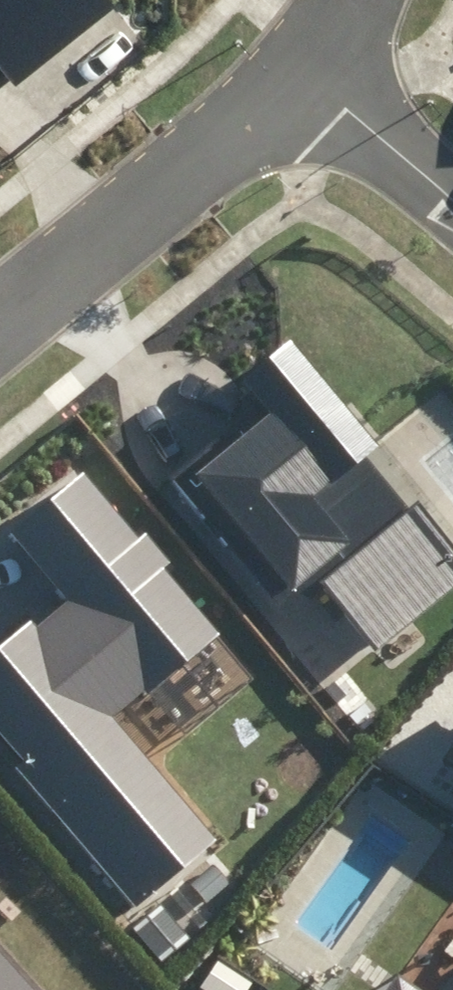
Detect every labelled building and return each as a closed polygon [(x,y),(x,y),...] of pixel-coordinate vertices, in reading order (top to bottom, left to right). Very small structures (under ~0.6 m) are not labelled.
[(10,78),(17,86),(113,8),(106,0),(0,0),(0,86),(10,78)] [(291,341),(245,380),(263,401),(169,479),(272,601),(288,587),(292,591),(312,575),(376,652),(452,589),(452,527),(384,445),(381,448),(291,341)] [(135,908),(217,840),(114,718),(216,633),(162,568),(169,562),(145,532),(138,538),(84,473),(13,532),(70,601),(39,627),(31,619),(0,645),(0,735),(23,762),(17,767),(135,908)] [(0,959),(0,989),(28,989),(0,959)] [(442,989),(452,989),(452,974),(442,989)] [(395,978),(386,989),(412,989),(395,978)]
